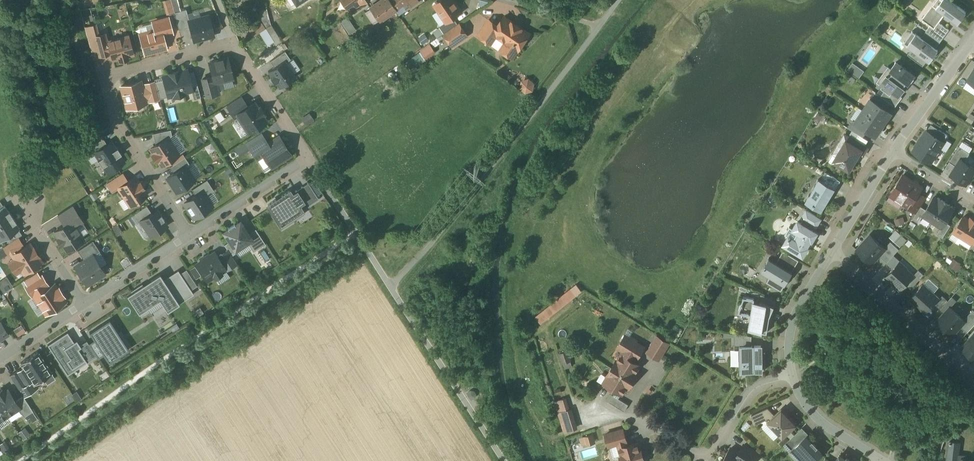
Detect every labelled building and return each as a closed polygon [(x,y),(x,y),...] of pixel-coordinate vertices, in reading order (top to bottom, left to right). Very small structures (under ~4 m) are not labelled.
[(173,12),(170,0),(163,0),(165,13),(173,12)] [(174,10),(179,8),(176,0),(170,0),(174,10)] [(293,10),(307,0),(287,0),(293,10)] [(345,15),(367,0),(335,0),(345,15)] [(368,8),(378,22),(395,10),(388,0),(379,0),(368,8)] [(419,0),(388,0),(400,16),(420,1),(419,0)] [(433,4),(446,23),(460,14),(450,0),(439,0),(433,4)] [(935,9),(956,24),(964,13),(946,0),(941,0),(935,9)] [(186,9),(174,12),(179,30),(190,27),(189,21),(186,9)] [(265,27),(270,23),(262,9),(256,13),(265,27)] [(495,24),(487,19),(477,35),(490,43),(494,37),(503,43),(499,49),(515,59),(531,33),(501,14),(495,24)] [(189,21),(190,27),(194,40),(213,35),(208,16),(189,21)] [(347,35),(354,31),(347,17),(340,20),(347,35)] [(168,18),(152,22),(155,31),(161,29),(162,35),(172,32),(168,18)] [(279,38),(271,24),(264,28),(260,21),(246,29),(251,37),(258,33),(266,46),(279,38)] [(467,35),(458,23),(441,35),(449,47),(467,35)] [(155,31),(140,35),(145,53),(166,48),(162,35),(161,29),(155,31)] [(106,42),(104,34),(88,38),(91,49),(97,47),(99,55),(111,52),(108,42),(106,42)] [(936,50),(913,34),(904,47),(927,63),(936,50)] [(128,36),(108,42),(111,52),(113,59),(118,57),(119,60),(128,58),(127,55),(132,54),(128,36)] [(433,54),(427,45),(419,51),(425,60),(433,54)] [(227,58),(209,63),(213,77),(215,83),(216,83),(232,78),(227,58)] [(895,59),(881,79),(900,92),(914,73),(895,59)] [(852,62),(846,69),(857,77),(863,70),(852,62)] [(283,64),(270,73),(280,88),(293,79),(283,64)] [(173,72),(179,95),(184,94),(184,92),(192,90),(191,87),(187,70),(179,72),(179,71),(173,72)] [(179,95),(173,72),(172,72),(173,74),(163,76),(164,80),(168,96),(173,95),(174,97),(179,95)] [(527,95),(536,84),(526,75),(517,87),(527,95)] [(213,77),(210,78),(210,77),(202,79),(207,96),(219,93),(216,83),(215,83),(213,77)] [(124,109),(147,103),(141,80),(118,87),(124,109)] [(164,80),(155,82),(159,99),(168,96),(164,80)] [(197,85),(191,87),(192,90),(194,99),(201,98),(197,85)] [(247,107),(240,96),(226,105),(234,117),(237,115),(236,114),(247,107)] [(861,110),(884,125),(891,114),(869,99),(861,110)] [(247,107),(236,114),(237,115),(249,133),(266,121),(263,116),(264,114),(262,111),(260,107),(258,108),(254,103),(247,107)] [(884,125),(861,110),(854,121),(876,136),(884,125)] [(927,128),(913,150),(931,161),(944,139),(927,128)] [(973,147),(973,144),(973,133),(969,130),(962,140),(973,147)] [(261,134),(247,144),(256,158),(263,154),(260,149),(268,144),(261,134)] [(101,135),(86,145),(92,154),(95,152),(97,150),(107,144),(101,135)] [(829,161),(849,173),(864,147),(844,135),(829,161)] [(268,144),(260,149),(263,154),(271,167),(290,154),(279,137),(268,144)] [(166,139),(151,149),(161,165),(176,154),(166,139)] [(115,149),(110,142),(107,144),(97,150),(95,152),(99,159),(97,160),(102,166),(103,166),(107,173),(124,162),(119,155),(121,153),(117,147),(115,149)] [(949,161),(956,166),(960,159),(964,161),(970,153),(959,146),(949,161)] [(185,157),(170,167),(174,173),(185,166),(186,166),(189,164),(185,157)] [(950,175),(966,185),(967,183),(970,182),(972,178),(972,175),(973,172),(973,168),(964,161),(960,159),(956,166),(950,175)] [(174,173),(167,177),(176,191),(180,188),(183,187),(184,187),(190,183),(190,182),(194,179),(186,166),(185,166),(174,173)] [(819,180),(833,189),(839,180),(824,171),(819,180)] [(120,174),(107,183),(112,192),(118,188),(118,187),(127,181),(123,174),(122,173),(120,174)] [(908,206),(909,207),(918,193),(922,187),(903,175),(890,195),(908,206)] [(127,181),(118,187),(118,188),(130,205),(129,205),(130,206),(131,205),(146,195),(147,195),(146,194),(143,188),(140,182),(139,182),(135,177),(135,176),(134,177),(127,181)] [(834,189),(817,179),(803,202),(820,212),(834,189)] [(308,182),(266,207),(278,226),(319,200),(308,182)] [(765,201),(774,207),(780,198),(771,192),(765,201)] [(200,193),(184,203),(194,218),(210,208),(200,193)] [(908,206),(908,207),(916,212),(920,206),(926,198),(918,193),(909,207),(908,206)] [(923,215),(932,221),(945,201),(939,198),(938,200),(934,197),(926,209),(922,215),(923,215)] [(945,201),(932,221),(941,227),(942,227),(945,222),(953,209),(949,206),(950,205),(945,201)] [(0,208),(0,225),(13,217),(9,211),(8,211),(4,205),(0,208)] [(72,205),(58,214),(63,222),(64,225),(71,221),(74,225),(81,220),(72,205)] [(146,205),(131,215),(134,220),(137,223),(141,221),(140,220),(151,213),(146,205)] [(922,215),(926,209),(920,206),(916,212),(916,213),(922,217),(923,215),(922,215)] [(151,213),(140,220),(141,221),(151,236),(167,226),(163,220),(164,219),(163,219),(162,219),(162,218),(160,216),(161,216),(161,215),(160,215),(156,210),(151,213)] [(776,246),(801,261),(818,233),(813,230),(820,219),(804,210),(799,219),(794,216),(776,246)] [(922,217),(916,213),(912,219),(918,222),(922,217)] [(0,225),(0,241),(20,229),(16,223),(16,222),(13,217),(0,225)] [(954,231),(960,235),(961,237),(964,240),(966,239),(972,243),(973,243),(973,241),(973,220),(971,218),(969,221),(963,217),(954,231)] [(64,225),(54,232),(58,238),(57,239),(61,244),(62,244),(66,250),(83,239),(74,225),(71,221),(64,225)] [(240,221),(235,224),(234,223),(227,227),(228,228),(223,232),(235,250),(247,242),(252,239),(248,233),(240,221)] [(942,227),(941,227),(940,229),(946,232),(950,225),(945,222),(942,227)] [(265,244),(255,229),(248,233),(252,239),(247,242),(253,251),(264,244),(265,244)] [(946,232),(940,229),(936,234),(942,238),(946,232)] [(870,235),(857,250),(871,263),(879,255),(885,248),(870,235)] [(17,237),(3,246),(8,254),(11,252),(21,246),(22,245),(17,237)] [(100,251),(93,240),(78,250),(84,260),(92,255),(93,256),(100,251)] [(890,241),(885,248),(879,255),(887,262),(899,249),(890,241)] [(33,248),(32,248),(29,243),(23,248),(12,255),(15,259),(9,263),(12,268),(16,273),(21,269),(24,273),(41,262),(38,257),(39,257),(33,248)] [(21,246),(11,252),(12,255),(23,248),(21,246)] [(227,250),(217,256),(220,260),(221,262),(226,269),(225,269),(226,270),(237,264),(227,250)] [(215,252),(209,255),(201,260),(201,261),(196,264),(207,280),(214,276),(215,277),(222,273),(221,272),(225,269),(226,269),(221,262),(220,260),(217,256),(215,252)] [(776,261),(785,267),(791,258),(782,252),(776,261)] [(84,260),(75,266),(87,285),(100,276),(104,273),(93,256),(92,255),(84,260)] [(790,273),(767,260),(760,272),(782,286),(790,273)] [(887,276),(901,289),(914,274),(900,261),(887,276)] [(957,271),(961,265),(956,261),(952,267),(957,271)] [(178,270),(163,279),(179,303),(194,294),(178,270)] [(20,281),(40,316),(65,302),(53,282),(45,287),(36,272),(20,281)] [(167,311),(179,303),(163,279),(160,273),(143,284),(127,295),(139,313),(160,300),(167,311)] [(11,288),(6,277),(0,280),(0,290),(1,293),(11,288)] [(539,322),(581,290),(576,283),(534,315),(539,322)] [(912,299),(926,311),(939,296),(926,284),(912,299)] [(951,296),(947,301),(941,295),(934,304),(941,310),(932,321),(934,322),(954,299),(951,296)] [(773,305),(750,301),(744,332),(769,334),(773,305)] [(200,307),(194,311),(198,316),(203,312),(200,307)] [(950,307),(936,322),(951,336),(961,325),(965,321),(964,320),(950,307)] [(964,320),(965,321),(961,325),(968,332),(973,325),(973,312),(973,311),(964,320)] [(46,344),(64,375),(67,374),(86,363),(93,361),(97,359),(102,358),(105,364),(118,357),(115,358),(127,351),(119,339),(119,338),(116,332),(115,329),(109,319),(88,332),(90,341),(87,343),(85,341),(77,346),(76,340),(71,341),(70,337),(66,332),(46,344)] [(17,336),(25,331),(20,324),(12,329),(17,336)] [(961,348),(973,359),(973,334),(961,348)] [(625,351),(636,358),(644,346),(636,341),(637,340),(631,336),(630,338),(626,335),(618,347),(625,351)] [(669,343),(657,336),(648,351),(659,359),(669,343)] [(761,346),(739,345),(738,372),(761,372),(761,346)] [(562,368),(572,366),(568,349),(559,351),(562,368)] [(37,351),(20,362),(35,384),(44,378),(47,383),(48,383),(55,378),(39,355),(37,351)] [(636,358),(625,351),(619,361),(617,360),(607,375),(610,376),(605,383),(622,393),(626,386),(629,387),(637,373),(635,372),(640,365),(634,362),(636,358)] [(20,373),(17,370),(10,375),(19,389),(27,384),(20,373)] [(8,390),(4,393),(2,389),(0,390),(0,404),(7,415),(18,408),(19,407),(15,401),(8,390)] [(613,395),(609,401),(624,411),(629,404),(613,395)] [(23,396),(15,401),(19,407),(18,408),(24,417),(33,411),(27,402),(23,396)] [(563,399),(553,402),(563,433),(576,429),(569,408),(566,409),(563,399)] [(767,422),(773,417),(766,409),(751,417),(755,425),(764,420),(767,422)] [(796,424),(782,409),(773,417),(767,422),(782,438),(796,424)] [(618,447),(627,445),(622,430),(603,435),(606,448),(618,444),(618,447)] [(570,444),(572,460),(581,460),(582,460),(582,455),(584,455),(583,449),(594,448),(593,434),(579,435),(580,444),(570,444)] [(579,442),(578,435),(568,436),(569,444),(579,442)] [(805,436),(791,449),(802,460),(814,460),(822,454),(805,436)] [(946,440),(943,460),(958,460),(960,442),(946,440)] [(617,448),(621,460),(642,460),(637,442),(627,445),(618,447),(617,448)] [(728,450),(722,460),(753,460),(756,455),(741,446),(736,454),(728,450)]
